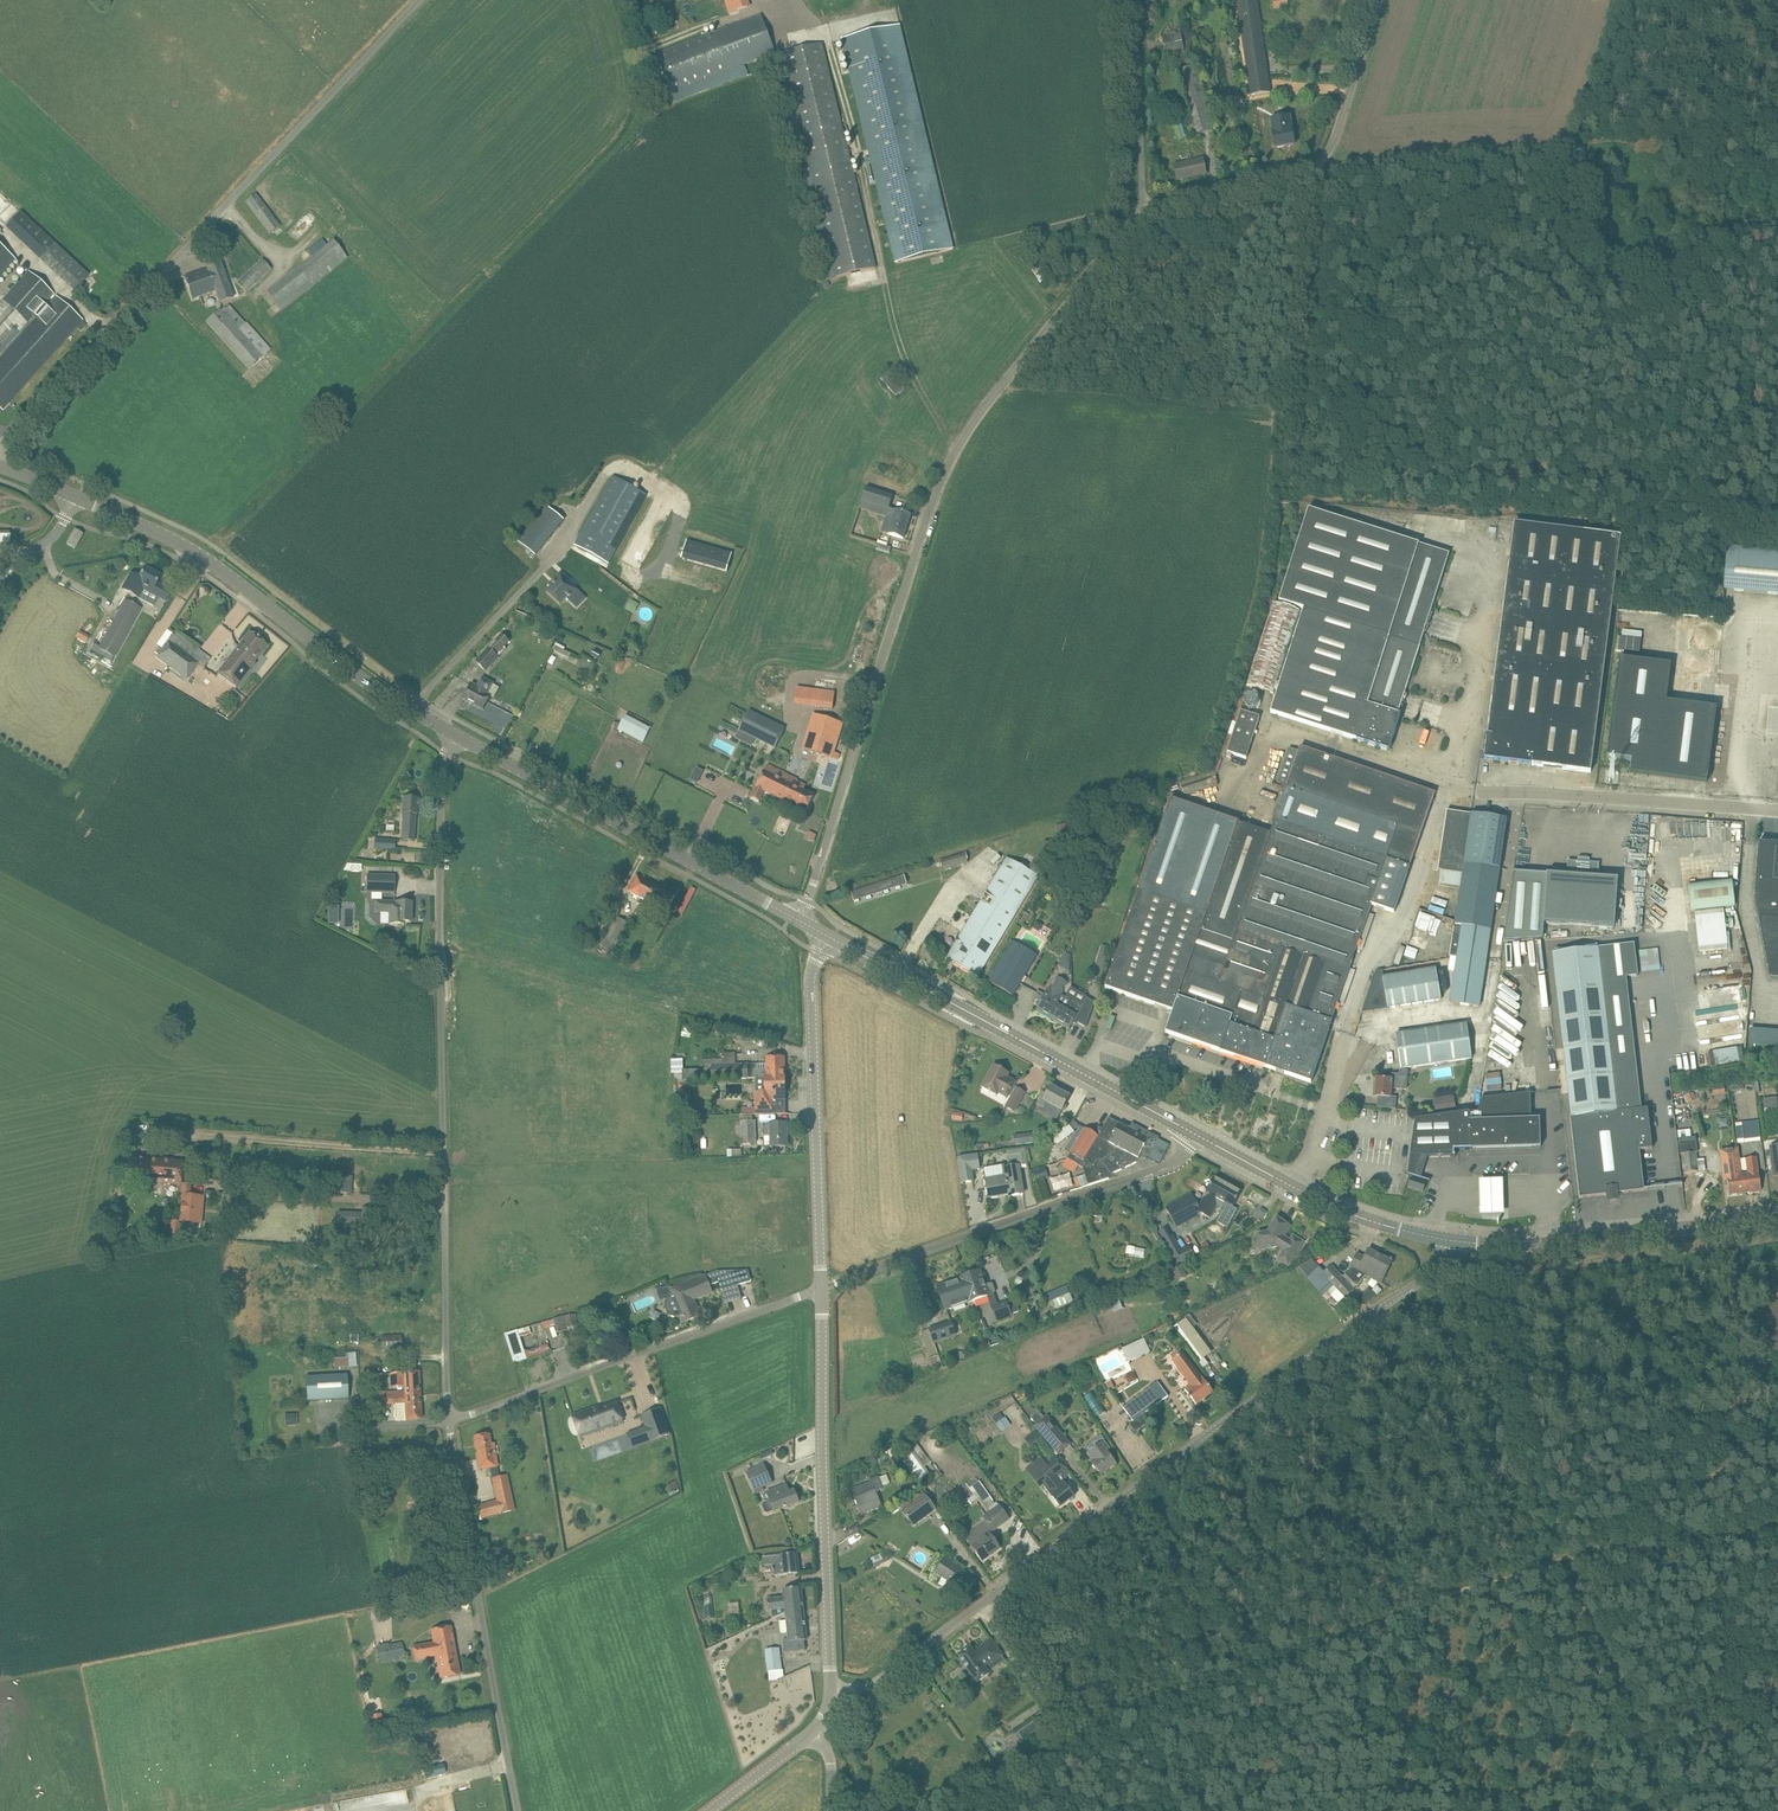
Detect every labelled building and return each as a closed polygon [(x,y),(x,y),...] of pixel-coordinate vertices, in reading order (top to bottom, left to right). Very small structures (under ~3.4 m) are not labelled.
[(748,7),(746,0),(735,0),(738,10),(748,7)] [(1270,92),(1257,0),(1237,0),(1251,95),(1270,92)] [(1279,9),(1279,7),(1288,6),(1287,0),(1272,0),(1274,10),(1279,9)] [(761,15),(657,54),(672,93),(776,54),(761,15)] [(900,27),(843,41),(896,263),(953,249),(900,27)] [(1181,33),(1174,35),(1162,37),(1165,53),(1184,50),(1181,33)] [(822,44),(783,53),(837,276),(875,267),(822,44)] [(1197,65),(1190,67),(1179,70),(1197,133),(1215,128),(1197,65)] [(1176,115),(1182,137),(1188,136),(1182,114),(1176,115)] [(1289,118),(1271,121),(1273,133),(1274,136),(1276,147),(1294,144),(1291,130),(1289,118)] [(1206,173),(1203,159),(1174,166),(1177,180),(1206,173)] [(279,226),(263,203),(256,194),(246,202),(270,234),(279,226)] [(74,290),(90,274),(21,210),(5,227),(74,290)] [(281,311),(347,258),(333,241),(268,294),(281,311)] [(17,261),(0,246),(0,279),(17,261)] [(246,292),(271,269),(262,260),(238,284),(246,292)] [(184,277),(192,299),(215,291),(219,303),(233,298),(220,262),(206,267),(207,269),(184,277)] [(0,303),(0,354),(54,294),(29,272),(0,303)] [(56,296),(0,359),(0,406),(3,409),(83,320),(56,296)] [(245,324),(228,305),(220,312),(219,311),(207,322),(249,369),(270,350),(247,323),(245,324)] [(577,542),(575,545),(609,564),(647,495),(613,476),(577,542)] [(889,509),(893,495),(865,488),(861,501),(889,509)] [(547,504),(518,541),(537,555),(566,519),(547,504)] [(889,534),(903,539),(911,515),(891,509),(888,520),(893,521),(889,534)] [(1278,690),(1271,712),(1331,731),(1329,738),(1340,742),(1343,735),(1369,743),(1389,750),(1392,740),(1401,715),(1398,714),(1449,554),(1308,511),(1278,603),(1303,611),(1279,685),(1278,690)] [(1514,523),(1486,747),(1484,759),(1591,772),(1620,537),(1514,523)] [(75,548),(83,534),(75,530),(67,544),(75,548)] [(728,571),(733,552),(688,540),(682,559),(728,571)] [(1726,551),(1724,589),(1777,592),(1777,554),(1726,551)] [(132,574),(123,589),(154,606),(164,587),(157,583),(160,577),(145,568),(139,578),(132,574)] [(551,587),(547,592),(561,605),(567,598),(569,601),(570,600),(577,607),(586,598),(579,591),(560,573),(549,585),(551,587)] [(633,611),(637,603),(631,599),(627,608),(633,611)] [(113,657),(140,609),(126,601),(100,649),(113,657)] [(1278,690),(1279,685),(1277,684),(1300,612),(1272,604),(1247,685),(1274,694),(1275,689),(1278,690)] [(90,636),(80,630),(76,637),(86,643),(90,636)] [(1620,646),(1642,647),(1642,631),(1621,630),(1620,646)] [(211,659),(175,632),(157,656),(187,679),(199,664),(204,668),(211,659)] [(250,632),(243,642),(219,672),(237,686),(255,663),(253,662),(266,645),(250,632)] [(510,641),(502,634),(476,662),(486,671),(499,657),(496,655),(510,641)] [(594,649),(591,656),(598,659),(601,653),(594,649)] [(1620,658),(1607,756),(1632,759),(1630,772),(1706,782),(1716,708),(1666,701),(1670,665),(1620,658)] [(488,694),(494,683),(482,677),(478,686),(471,683),(463,699),(484,709),(491,696),(488,694)] [(833,710),(835,692),(814,690),(812,707),(833,710)] [(1247,696),(1250,709),(1262,706),(1260,693),(1247,696)] [(739,729),(775,746),(784,727),(748,709),(739,729)] [(1241,711),(1227,752),(1246,758),(1254,735),(1255,731),(1260,717),(1241,711)] [(843,723),(832,720),(814,714),(803,749),(832,758),(834,753),(843,723)] [(625,716),(619,728),(618,729),(643,743),(651,729),(625,716)] [(1108,984),(1106,988),(1173,1011),(1166,1032),(1220,1051),(1276,1070),(1286,1074),(1311,1082),(1329,1029),(1329,1028),(1337,1005),(1350,969),(1357,949),(1368,914),(1372,904),(1394,912),(1435,793),(1335,759),(1337,752),(1326,748),(1323,755),(1300,747),(1298,751),(1289,748),(1277,783),(1286,787),(1274,821),(1270,834),(1259,829),(1238,823),(1239,822),(1171,799),(1108,984)] [(764,790),(787,801),(794,786),(797,780),(767,765),(752,796),(759,800),(764,790)] [(794,786),(787,801),(806,811),(814,796),(794,786)] [(403,797),(402,809),(402,814),(403,814),(402,841),(414,842),(416,816),(417,816),(418,798),(403,797)] [(1447,810),(1438,870),(1462,874),(1471,813),(1447,810)] [(1460,889),(1450,954),(1458,955),(1486,959),(1507,819),(1471,813),(1462,874),(1460,889)] [(1045,841),(1027,869),(1038,875),(1038,876),(1043,879),(1066,841),(1059,836),(1053,846),(1048,843),(1045,841)] [(395,840),(375,839),(374,848),(394,849),(395,840)] [(1754,897),(1769,978),(1777,979),(1777,844),(1758,842),(1754,897)] [(943,867),(944,870),(968,862),(967,859),(968,859),(966,852),(940,860),(942,867),(943,867)] [(1547,874),(1544,922),(1615,926),(1618,878),(1598,877),(1599,862),(1589,862),(1590,859),(1587,859),(1588,857),(1580,856),(1580,858),(1578,858),(1578,861),(1568,860),(1567,875),(1547,874)] [(953,947),(947,957),(978,975),(984,965),(1038,876),(1038,875),(1027,869),(1008,857),(953,947)] [(851,892),(855,903),(860,902),(859,899),(914,881),(915,884),(938,876),(938,874),(939,873),(936,865),(851,892)] [(1514,871),(1503,941),(1543,939),(1544,922),(1547,874),(1514,871)] [(361,891),(394,892),(395,876),(361,875),(361,891)] [(675,896),(636,875),(628,891),(667,911),(675,896)] [(1731,881),(1688,886),(1691,911),(1734,907),(1731,881)] [(608,893),(599,909),(607,913),(617,897),(608,893)] [(382,904),(374,904),(374,911),(389,912),(389,922),(411,923),(411,902),(394,902),(382,902),(382,904)] [(329,906),(329,924),(338,924),(339,907),(329,906)] [(1431,933),(1436,917),(1420,912),(1415,928),(1431,933)] [(616,915),(599,946),(608,951),(608,950),(612,952),(629,922),(616,915)] [(1036,921),(1032,928),(1036,930),(1041,928),(1043,925),(1036,921)] [(1012,941),(988,981),(1013,996),(1037,955),(1012,941)] [(1638,976),(1634,943),(1552,953),(1571,1117),(1570,1118),(1579,1198),(1607,1195),(1607,1199),(1617,1198),(1617,1193),(1644,1190),(1639,1150),(1652,1149),(1648,1108),(1641,1109),(1626,977),(1638,976)] [(1100,952),(1091,979),(1101,983),(1112,948),(1102,945),(1100,952)] [(1647,949),(1647,953),(1640,954),(1643,972),(1662,969),(1659,947),(1647,949)] [(1067,969),(1073,956),(1065,952),(1059,966),(1067,969)] [(1486,959),(1458,955),(1450,1003),(1479,1007),(1486,959)] [(1441,999),(1436,968),(1384,977),(1382,977),(1388,1008),(1441,999)] [(1362,1012),(1388,1008),(1382,977),(1384,977),(1383,970),(1376,971),(1362,1012)] [(1036,1010),(1052,1019),(1065,997),(1061,995),(1068,983),(1058,978),(1053,987),(1050,986),(1036,1010)] [(1065,997),(1052,1019),(1070,1029),(1075,1021),(1086,1027),(1095,1003),(1086,998),(1087,997),(1071,987),(1065,997)] [(702,1022),(697,1025),(700,1031),(707,1028),(704,1023),(703,1022),(702,1022)] [(1472,1058),(1467,1024),(1396,1034),(1401,1069),(1472,1058)] [(1750,1046),(1777,1047),(1777,1030),(1751,1029),(1750,1046)] [(1711,1064),(1741,1062),(1740,1048),(1710,1050),(1711,1064)] [(702,1069),(682,1070),(683,1080),(704,1080),(755,1080),(755,1078),(785,1077),(785,1057),(767,1057),(767,1064),(748,1065),(748,1064),(722,1064),(722,1059),(702,1060),(702,1069)] [(1005,1071),(993,1065),(981,1087),(997,1096),(998,1095),(1007,1099),(1016,1081),(1003,1074),(1005,1071)] [(1377,1078),(1376,1096),(1391,1097),(1391,1088),(1402,1089),(1403,1080),(1407,1081),(1408,1071),(1403,1070),(1403,1075),(1399,1074),(1392,1074),(1391,1079),(1377,1078)] [(1488,1090),(1503,1089),(1502,1073),(1487,1074),(1488,1090)] [(786,1099),(785,1077),(755,1078),(755,1080),(756,1108),(756,1110),(773,1109),(772,1100),(786,1099)] [(688,1103),(687,1084),(685,1084),(684,1080),(679,1081),(679,1084),(678,1084),(679,1103),(688,1103)] [(1725,1089),(1728,1089),(1727,1085),(1714,1086),(1715,1093),(1725,1093),(1725,1089)] [(1043,1092),(1037,1102),(1036,1104),(1045,1108),(1048,1103),(1062,1110),(1070,1096),(1051,1086),(1047,1094),(1043,1092)] [(1016,1088),(1005,1108),(1014,1113),(1025,1092),(1016,1088)] [(1541,1147),(1540,1118),(1538,1118),(1538,1117),(1530,1118),(1529,1092),(1480,1098),(1478,1111),(1415,1120),(1407,1174),(1420,1178),(1427,1157),(1454,1156),(1454,1151),(1472,1150),(1472,1149),(1541,1147)] [(1454,1096),(1441,1098),(1443,1114),(1456,1112),(1454,1096)] [(1086,1128),(1068,1159),(1083,1168),(1085,1175),(1088,1185),(1112,1177),(1111,1174),(1136,1163),(1148,1141),(1136,1134),(1140,1127),(1132,1123),(1129,1128),(1120,1123),(1119,1123),(1109,1117),(1099,1136),(1086,1128)] [(755,1120),(741,1121),(741,1144),(755,1144),(755,1120)] [(1760,1139),(1759,1121),(1735,1123),(1737,1142),(1760,1139)] [(786,1123),(765,1124),(765,1126),(762,1126),(762,1136),(765,1136),(765,1146),(787,1146),(786,1123)] [(1069,1125),(1052,1138),(1056,1144),(1073,1131),(1069,1125)] [(1014,1135),(1016,1144),(1034,1142),(1032,1133),(1014,1135)] [(1697,1152),(1696,1140),(1679,1142),(1681,1154),(1683,1173),(1698,1171),(1698,1169),(1697,1160),(1696,1152),(1697,1152)] [(1737,1149),(1724,1150),(1724,1151),(1725,1159),(1725,1161),(1726,1167),(1727,1176),(1727,1177),(1727,1179),(1729,1195),(1745,1193),(1743,1174),(1741,1175),(1737,1149)] [(1768,1151),(1771,1179),(1777,1178),(1777,1149),(1768,1151)] [(978,1155),(959,1157),(963,1183),(973,1181),(972,1170),(980,1169),(978,1155)] [(1756,1157),(1740,1159),(1742,1171),(1748,1170),(1748,1174),(1743,1174),(1745,1193),(1761,1191),(1758,1172),(1756,1157)] [(182,1163),(170,1162),(130,1158),(128,1180),(180,1184),(182,1163)] [(988,1168),(984,1169),(986,1180),(987,1186),(989,1197),(1009,1194),(1009,1196),(1023,1194),(1021,1182),(1019,1166),(1005,1168),(1004,1166),(997,1167),(988,1168)] [(1045,1166),(1031,1171),(1034,1181),(1049,1176),(1045,1166)] [(231,1182),(231,1185),(246,1186),(246,1183),(247,1174),(232,1172),(231,1182)] [(334,1192),(353,1193),(354,1179),(335,1177),(334,1192)] [(1209,1218),(1228,1184),(1214,1177),(1199,1206),(1195,1203),(1191,1195),(1166,1208),(1171,1217),(1171,1216),(1176,1224),(1177,1224),(1181,1222),(1181,1221),(1198,1212),(1209,1218)] [(1426,1183),(1411,1178),(1408,1187),(1423,1192),(1426,1183)] [(1505,1179),(1481,1180),(1482,1216),(1507,1215),(1505,1179)] [(204,1197),(190,1196),(191,1184),(181,1183),(181,1194),(179,1221),(202,1223),(204,1197)] [(1228,1184),(1216,1205),(1221,1208),(1220,1210),(1223,1211),(1217,1222),(1227,1227),(1237,1209),(1233,1207),(1241,1192),(1228,1184)] [(1261,1207),(1257,1214),(1263,1217),(1267,1211),(1261,1207)] [(1257,1235),(1260,1246),(1261,1250),(1277,1246),(1284,1250),(1278,1260),(1288,1266),(1303,1242),(1293,1236),(1290,1240),(1284,1236),(1288,1229),(1285,1226),(1287,1224),(1277,1218),(1268,1232),(1257,1235)] [(179,1221),(170,1221),(169,1234),(180,1236),(181,1224),(179,1223),(179,1221)] [(1166,1228),(1160,1232),(1164,1240),(1171,1236),(1166,1228)] [(1128,1252),(1145,1256),(1147,1248),(1130,1244),(1128,1252)] [(1365,1258),(1357,1254),(1350,1267),(1351,1268),(1345,1274),(1353,1283),(1357,1286),(1366,1275),(1370,1267),(1375,1270),(1382,1256),(1369,1250),(1365,1258)] [(1392,1261),(1382,1256),(1375,1270),(1370,1267),(1366,1275),(1381,1283),(1392,1261)] [(1173,1270),(1178,1280),(1188,1275),(1183,1265),(1173,1270)] [(1354,1289),(1346,1281),(1331,1265),(1324,1272),(1322,1274),(1334,1287),(1337,1289),(1331,1295),(1337,1302),(1340,1304),(1344,1304),(1348,1301),(1345,1298),(1354,1289)] [(1319,1267),(1307,1278),(1324,1297),(1328,1293),(1334,1287),(1322,1274),(1324,1272),(1319,1267)] [(686,1283),(693,1299),(712,1292),(709,1285),(719,1282),(722,1289),(751,1281),(748,1270),(717,1271),(706,1276),(705,1276),(686,1283)] [(966,1276),(974,1300),(988,1296),(997,1321),(1012,1315),(1011,1314),(1018,1312),(1019,1309),(1017,1302),(1014,1301),(1007,1303),(1006,1301),(998,1304),(994,1294),(996,1292),(993,1284),(989,1283),(985,1285),(984,1281),(985,1280),(986,1278),(985,1273),(982,1272),(981,1273),(980,1271),(966,1276)] [(1031,1274),(1023,1277),(1025,1283),(1025,1289),(1029,1294),(1034,1292),(1036,1288),(1031,1274)] [(974,1300),(966,1276),(965,1276),(966,1278),(938,1288),(945,1310),(974,1300),(974,1301),(974,1300)] [(1119,1281),(1109,1285),(1111,1292),(1122,1288),(1119,1281)] [(693,1299),(686,1283),(671,1289),(674,1295),(667,1298),(667,1300),(666,1303),(666,1307),(669,1313),(674,1316),(678,1316),(682,1315),(685,1321),(700,1315),(694,1301),(694,1302),(693,1299)] [(1066,1287),(1042,1297),(1045,1304),(1053,1300),(1053,1301),(1069,1295),(1066,1287)] [(1366,1304),(1368,1302),(1375,1295),(1370,1289),(1360,1298),(1366,1304)] [(571,1315),(506,1333),(515,1363),(551,1352),(548,1344),(525,1351),(521,1337),(552,1328),(553,1334),(575,1328),(571,1315)] [(1211,1353),(1187,1319),(1174,1328),(1198,1362),(1211,1353)] [(663,1323),(665,1332),(674,1331),(672,1321),(663,1323)] [(929,1328),(929,1329),(920,1332),(929,1357),(938,1353),(934,1342),(955,1335),(951,1321),(929,1328)] [(402,1336),(390,1336),(381,1336),(382,1349),(402,1349),(402,1336)] [(1128,1363),(1150,1352),(1144,1339),(1122,1349),(1128,1363)] [(1767,1340),(1767,1351),(1777,1351),(1777,1340),(1767,1340)] [(1213,1391),(1183,1351),(1180,1354),(1177,1350),(1170,1356),(1173,1359),(1171,1361),(1190,1385),(1185,1389),(1196,1404),(1213,1391)] [(346,1352),(346,1357),(335,1357),(335,1367),(357,1366),(356,1351),(346,1352)] [(388,1392),(386,1392),(394,1395),(395,1395),(403,1395),(405,1395),(420,1394),(419,1372),(390,1374),(391,1387),(404,1387),(405,1391),(388,1392)] [(347,1374),(306,1376),(307,1401),(348,1399),(347,1374)] [(374,1375),(376,1393),(386,1392),(385,1374),(374,1375)] [(1134,1422),(1168,1397),(1158,1382),(1123,1408),(1134,1422)] [(386,1392),(376,1393),(376,1404),(387,1403),(386,1392)] [(395,1395),(394,1395),(394,1397),(394,1403),(396,1418),(397,1420),(406,1419),(406,1420),(421,1419),(420,1394),(405,1395),(403,1395),(395,1395)] [(580,1434),(579,1430),(592,1426),(594,1432),(623,1422),(617,1403),(600,1409),(599,1406),(573,1415),(579,1434),(580,1434)] [(661,1408),(642,1415),(646,1427),(651,1440),(651,1441),(670,1434),(661,1408)] [(1060,1433),(1046,1416),(1044,1417),(1039,1410),(1033,1415),(1038,1422),(1035,1424),(1050,1442),(1060,1433)] [(297,1425),(297,1413),(285,1414),(285,1425),(297,1425)] [(1000,1413),(992,1418),(1001,1431),(1011,1425),(1005,1417),(1004,1418),(1000,1413)] [(1036,1432),(1025,1439),(1030,1445),(1040,1438),(1036,1432)] [(494,1444),(491,1444),(489,1435),(474,1437),(480,1469),(498,1466),(494,1444)] [(906,1442),(895,1448),(910,1469),(913,1468),(922,1481),(930,1475),(906,1442)] [(1109,1449),(1104,1442),(1088,1454),(1094,1461),(1092,1463),(1102,1475),(1116,1464),(1107,1452),(1109,1449)] [(910,1469),(895,1448),(894,1449),(897,1454),(891,1458),(901,1475),(910,1469)] [(1047,1465),(1034,1474),(1043,1486),(1045,1485),(1053,1495),(1052,1496),(1060,1506),(1074,1495),(1066,1485),(1062,1480),(1061,1481),(1055,1474),(1065,1467),(1057,1455),(1046,1464),(1047,1465)] [(764,1465),(746,1474),(753,1492),(773,1483),(764,1465)] [(507,1476),(493,1479),(498,1500),(511,1497),(507,1476)] [(868,1480),(870,1483),(852,1489),(861,1514),(882,1507),(879,1498),(880,1498),(879,1497),(876,1491),(882,1489),(883,1486),(880,1478),(877,1477),(868,1480)] [(969,1487),(977,1499),(981,1496),(989,1508),(996,1503),(980,1480),(969,1487)] [(771,1500),(763,1503),(762,1506),(764,1513),(767,1514),(799,1502),(795,1491),(789,1493),(787,1485),(768,1492),(771,1500)] [(913,1527),(937,1509),(922,1490),(911,1498),(914,1502),(901,1511),(913,1527)] [(744,1496),(735,1499),(740,1513),(749,1509),(744,1496)] [(498,1514),(496,1502),(479,1505),(481,1517),(498,1514)] [(999,1505),(983,1516),(986,1520),(993,1530),(1009,1518),(999,1505)] [(993,1538),(989,1532),(971,1545),(983,1560),(1000,1547),(993,1538)] [(842,1541),(849,1552),(858,1547),(852,1536),(842,1541)] [(885,1551),(870,1558),(875,1568),(889,1561),(885,1551)] [(797,1553),(763,1557),(764,1566),(772,1565),(774,1575),(781,1574),(781,1576),(800,1573),(797,1553)] [(976,1579),(945,1558),(936,1573),(967,1593),(976,1579)] [(786,1611),(803,1609),(801,1588),(783,1590),(784,1597),(768,1599),(769,1610),(772,1610),(772,1619),(786,1612),(786,1611)] [(729,1601),(730,1615),(740,1614),(740,1601),(729,1601)] [(807,1640),(803,1609),(786,1611),(786,1612),(787,1621),(780,1621),(781,1633),(788,1632),(789,1639),(784,1639),(785,1652),(806,1650),(804,1640),(807,1640)] [(451,1627),(439,1629),(432,1630),(434,1645),(417,1648),(419,1659),(436,1655),(441,1679),(460,1675),(451,1627)] [(970,1647),(959,1656),(978,1682),(989,1673),(989,1672),(985,1667),(994,1661),(1001,1656),(1002,1655),(997,1649),(997,1648),(991,1640),(978,1649),(977,1647),(973,1651),(970,1647)] [(402,1643),(395,1644),(389,1645),(390,1652),(379,1654),(380,1661),(404,1657),(402,1643)] [(779,1648),(766,1650),(769,1671),(782,1669),(779,1648)] [(381,1714),(371,1716),(374,1731),(383,1729),(382,1725),(383,1725),(381,1714)] [(1034,1716),(1012,1732),(1020,1743),(1041,1727),(1034,1716)] [(425,1777),(441,1774),(439,1766),(424,1769),(425,1777)]
